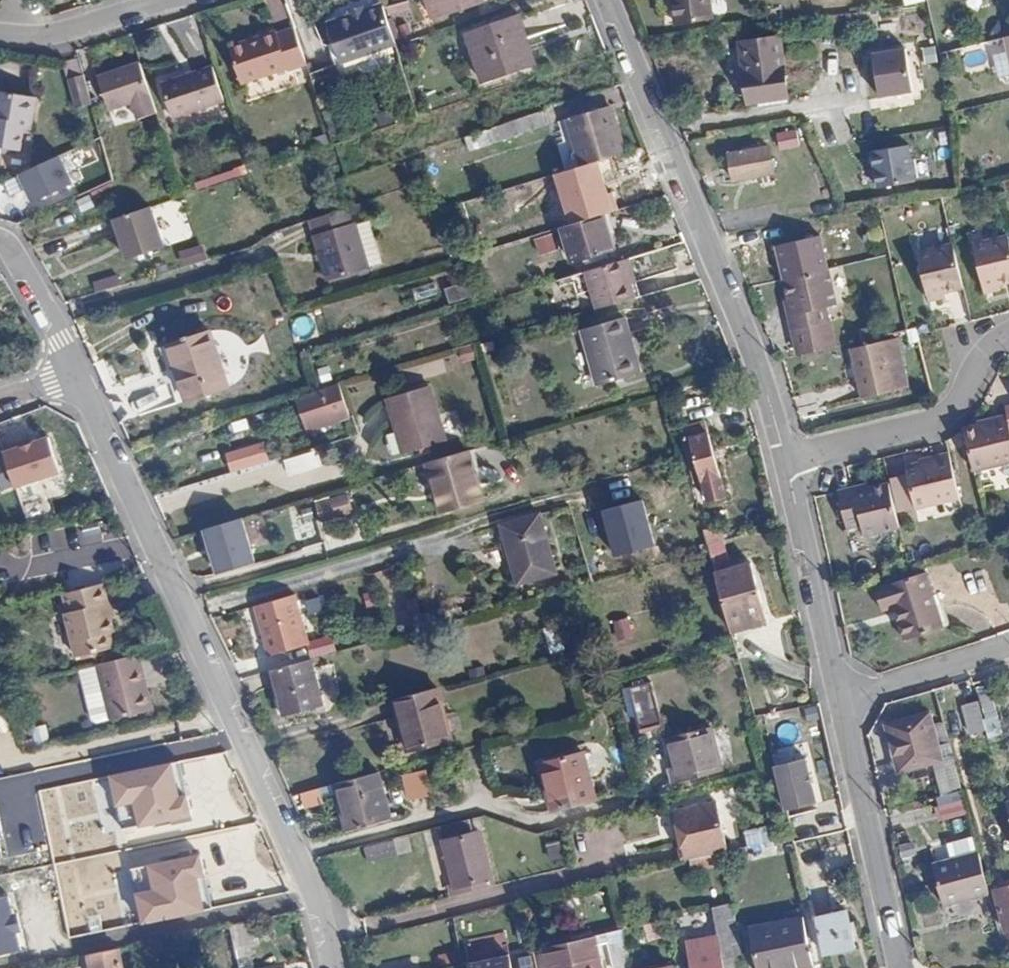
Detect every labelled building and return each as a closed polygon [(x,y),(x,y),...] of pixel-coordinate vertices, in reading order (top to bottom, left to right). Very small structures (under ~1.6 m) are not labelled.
[(437,0),(426,0),(433,20),(442,16),(437,0)] [(442,16),(483,2),(482,0),(437,0),(442,16)] [(675,24),(671,0),(660,0),(663,25),(675,24)] [(675,24),(712,19),(709,0),(671,0),(675,24)] [(398,44),(384,4),(365,11),(352,15),(344,18),(345,23),(331,29),(342,62),(398,44)] [(352,15),(365,11),(364,6),(350,11),(352,15)] [(927,12),(903,13),(904,34),(928,32),(927,12)] [(520,45),(526,42),(518,17),(467,36),(482,81),(527,65),(520,45)] [(329,23),(331,29),(345,23),(344,18),(329,23)] [(309,65),(296,30),(278,36),(277,34),(261,39),(262,41),(248,46),(247,44),(231,49),(243,82),(289,67),(291,70),(309,65)] [(780,38),(739,43),(748,103),(788,98),(780,38)] [(534,63),(526,42),(520,45),(527,65),(534,63)] [(874,52),(878,99),(913,96),(909,49),(874,52)] [(94,72),(91,54),(75,58),(79,75),(94,72)] [(162,112),(147,62),(106,73),(116,106),(138,100),(144,117),(162,112)] [(227,103),(215,68),(164,86),(176,120),(227,103)] [(79,75),(84,105),(100,101),(94,72),(79,75)] [(0,91),(0,147),(19,151),(24,129),(29,131),(35,98),(0,91)] [(582,166),(623,153),(609,107),(568,119),(582,166)] [(548,126),(544,111),(519,119),(523,133),(548,126)] [(797,132),(777,136),(780,148),(799,145),(797,132)] [(869,152),(875,191),(918,183),(911,145),(869,152)] [(768,147),(728,154),(734,181),(773,173),(768,147)] [(33,209),(75,192),(61,156),(18,174),(33,209)] [(632,156),(611,162),(616,177),(637,171),(632,156)] [(607,173),(574,183),(581,202),(614,192),(607,173)] [(350,223),(345,208),(312,219),(317,234),(313,235),(328,281),(369,267),(369,266),(381,261),(368,220),(354,225),(354,222),(350,223)] [(153,209),(115,221),(129,262),(167,249),(153,209)] [(615,250),(604,214),(560,227),(571,263),(615,250)] [(535,238),(539,255),(558,250),(554,234),(535,238)] [(1008,277),(1008,239),(1008,235),(971,244),(981,283),(997,280),(1008,277)] [(942,289),(962,285),(953,244),(917,253),(927,293),(942,289)] [(178,252),(182,268),(207,261),(203,246),(178,252)] [(635,299),(623,260),(585,272),(596,311),(635,299)] [(792,317),(788,318),(796,350),(832,341),(825,309),(835,307),(826,266),(783,277),(789,303),(792,317)] [(92,280),(95,293),(121,287),(118,274),(92,280)] [(997,280),(981,283),(981,288),(998,284),(997,280)] [(591,365),(634,353),(624,318),(582,330),(591,365)] [(168,346),(173,363),(215,351),(209,333),(168,346)] [(898,338),(885,341),(897,391),(909,388),(898,338)] [(897,391),(885,341),(851,349),(863,399),(897,391)] [(215,351),(173,363),(186,401),(227,387),(215,351)] [(640,374),(634,353),(591,365),(596,385),(640,374)] [(429,386),(387,398),(402,453),(445,441),(429,386)] [(341,395),(301,406),(306,422),(346,410),(341,395)] [(974,471),(1008,463),(1008,416),(1008,415),(993,419),(993,422),(980,425),(964,428),(974,471)] [(707,420),(683,427),(706,503),(729,497),(707,420)] [(50,432),(4,448),(17,485),(63,469),(50,432)] [(231,471),(270,460),(264,439),(225,450),(231,471)] [(15,485),(2,445),(0,445),(0,490),(15,485)] [(317,447),(284,459),(290,475),(323,464),(317,447)] [(470,454),(469,450),(426,463),(440,511),(440,512),(484,500),(470,454)] [(936,460),(923,463),(906,467),(916,509),(961,498),(950,452),(934,455),(936,460)] [(922,458),(923,463),(936,460),(934,455),(922,458)] [(865,536),(900,527),(889,483),(870,488),(855,492),(854,487),(839,491),(848,528),(863,524),(865,536)] [(869,483),(854,487),(855,492),(870,488),(869,483)] [(345,490),(314,499),(321,521),(352,512),(352,510),(361,508),(357,493),(346,495),(345,490)] [(644,495),(601,507),(615,555),(658,543),(644,495)] [(504,537),(542,527),(539,513),(501,524),(504,537)] [(243,514),(202,526),(216,572),(256,560),(243,514)] [(707,543),(721,539),(717,523),(702,526),(707,543)] [(555,573),(542,527),(504,537),(512,567),(540,559),(545,576),(555,573)] [(729,566),(721,539),(707,543),(709,551),(718,582),(730,624),(748,620),(765,615),(750,560),(729,566)] [(517,584),(545,576),(540,559),(512,567),(517,584)] [(905,639),(942,627),(926,574),(877,589),(883,610),(895,607),(905,639)] [(103,584),(61,595),(65,615),(62,616),(71,658),(108,649),(106,635),(111,634),(108,620),(104,607),(109,605),(103,584)] [(259,631),(252,632),(261,660),(302,649),(287,598),(253,609),(259,631)] [(104,607),(108,620),(112,618),(109,605),(104,607)] [(253,609),(247,610),(252,632),(259,631),(253,609)] [(768,622),(765,615),(748,620),(749,627),(768,622)] [(616,640),(633,635),(628,616),(610,621),(616,640)] [(565,653),(557,625),(546,629),(554,656),(565,653)] [(331,639),(311,638),(311,654),(330,655),(331,639)] [(124,657),(93,665),(99,692),(80,697),(86,721),(90,724),(106,720),(106,721),(144,712),(134,670),(128,672),(124,657)] [(313,660),(271,672),(282,716),(324,704),(313,660)] [(651,682),(626,686),(634,728),(658,724),(651,682)] [(438,687),(393,699),(398,718),(402,717),(410,749),(452,738),(438,687)] [(991,692),(979,695),(985,720),(997,716),(991,692)] [(977,701),(963,705),(971,734),(985,730),(977,701)] [(933,762),(942,795),(962,790),(943,723),(933,726),(929,714),(887,725),(899,770),(933,762)] [(402,717),(398,718),(406,750),(410,749),(402,717)] [(37,744),(50,740),(46,723),(32,727),(37,744)] [(681,797),(721,786),(718,772),(722,771),(711,727),(666,738),(674,768),(668,770),(672,783),(677,782),(681,797)] [(583,752),(544,762),(557,809),(595,799),(583,752)] [(805,758),(775,766),(786,810),(816,803),(805,758)] [(176,759),(111,774),(119,806),(137,802),(142,823),(194,812),(189,791),(183,792),(176,759)] [(557,809),(544,762),(538,764),(551,810),(557,809)] [(407,798),(432,795),(428,769),(404,772),(407,798)] [(391,817),(379,773),(334,785),(338,801),(343,799),(351,829),(391,817)] [(300,791),(303,807),(324,804),(321,788),(300,791)] [(684,860),(730,848),(716,798),(670,810),(684,860)] [(343,799),(338,801),(346,830),(351,829),(343,799)] [(469,818),(438,827),(456,893),(494,884),(480,831),(473,833),(469,818)] [(770,824),(744,830),(748,846),(773,841),(770,824)] [(392,838),(364,846),(368,861),(397,853),(392,838)] [(547,860),(563,859),(563,840),(547,840),(547,860)] [(205,871),(201,848),(147,859),(151,883),(133,887),(141,925),(206,912),(198,873),(205,871)] [(725,865),(724,851),(690,860),(693,872),(725,865)] [(944,908),(990,895),(979,855),(932,868),(944,908)] [(1008,929),(1008,887),(993,891),(1004,930),(1008,929)] [(8,897),(0,899),(0,952),(23,947),(19,931),(23,928),(19,911),(12,913),(8,897)] [(742,954),(732,902),(702,910),(705,927),(715,926),(717,935),(686,941),(691,967),(740,967),(737,955),(742,954)] [(846,911),(816,919),(823,952),(854,946),(846,911)] [(790,967),(804,967),(812,967),(802,918),(749,928),(758,967),(767,967),(789,963),(790,967)] [(251,943),(247,923),(227,926),(232,947),(251,943)] [(632,927),(624,929),(626,938),(634,937),(632,927)] [(624,929),(545,947),(550,967),(601,967),(596,944),(609,941),(616,967),(622,967),(632,966),(630,959),(628,949),(626,938),(624,929)] [(505,956),(503,935),(464,939),(467,960),(505,956)] [(151,965),(146,943),(131,947),(134,967),(151,965)] [(119,949),(90,955),(93,967),(123,967),(119,949)] [(628,949),(630,959),(638,958),(637,949),(628,949)] [(79,957),(82,967),(93,967),(90,955),(79,957)] [(509,955),(469,964),(470,967),(512,967),(509,955)]
